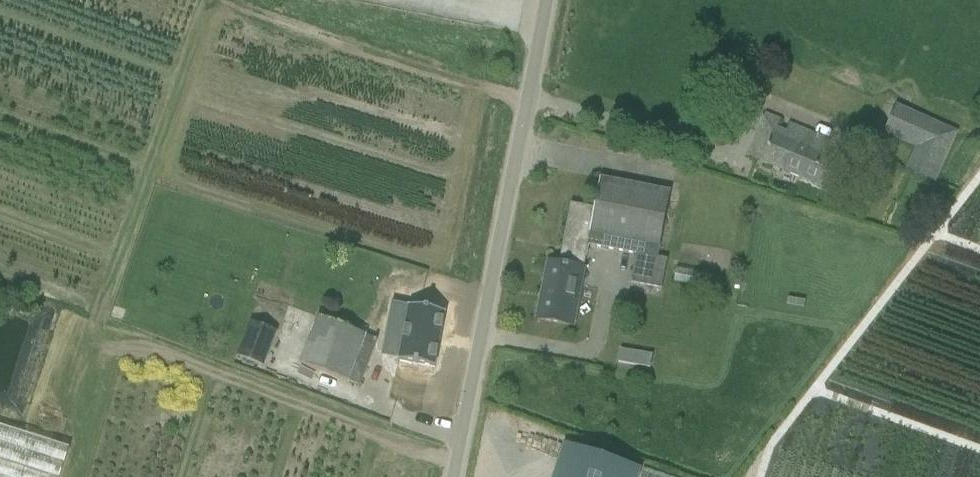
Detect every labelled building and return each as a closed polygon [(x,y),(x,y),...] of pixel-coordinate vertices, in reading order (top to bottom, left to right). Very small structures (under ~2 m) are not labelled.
[(906,170),(936,183),(958,134),(897,106),(884,135),(916,149),(906,170)] [(780,121),(765,115),(748,157),(829,191),(841,162),(824,156),(830,142),(789,125),(786,131),(777,127),(780,121)] [(637,255),(631,285),(662,291),(668,261),(658,259),(671,192),(601,179),(595,209),(588,245),(589,246),(637,255)] [(571,204),(562,252),(586,257),(589,246),(588,245),(595,209),(571,204)] [(549,262),(537,320),(573,327),(584,269),(586,257),(562,252),(559,264),(549,262)] [(434,368),(445,313),(410,306),(405,327),(390,324),(387,342),(402,345),(399,361),(434,368)] [(300,364),(344,382),(362,336),(318,318),(300,364)] [(278,333),(250,322),(237,357),(265,368),(278,333)] [(651,368),(653,356),(620,350),(618,363),(651,368)] [(70,450),(0,427),(0,476),(61,476),(70,450)] [(640,471),(564,445),(553,476),(638,476),(640,471)]
